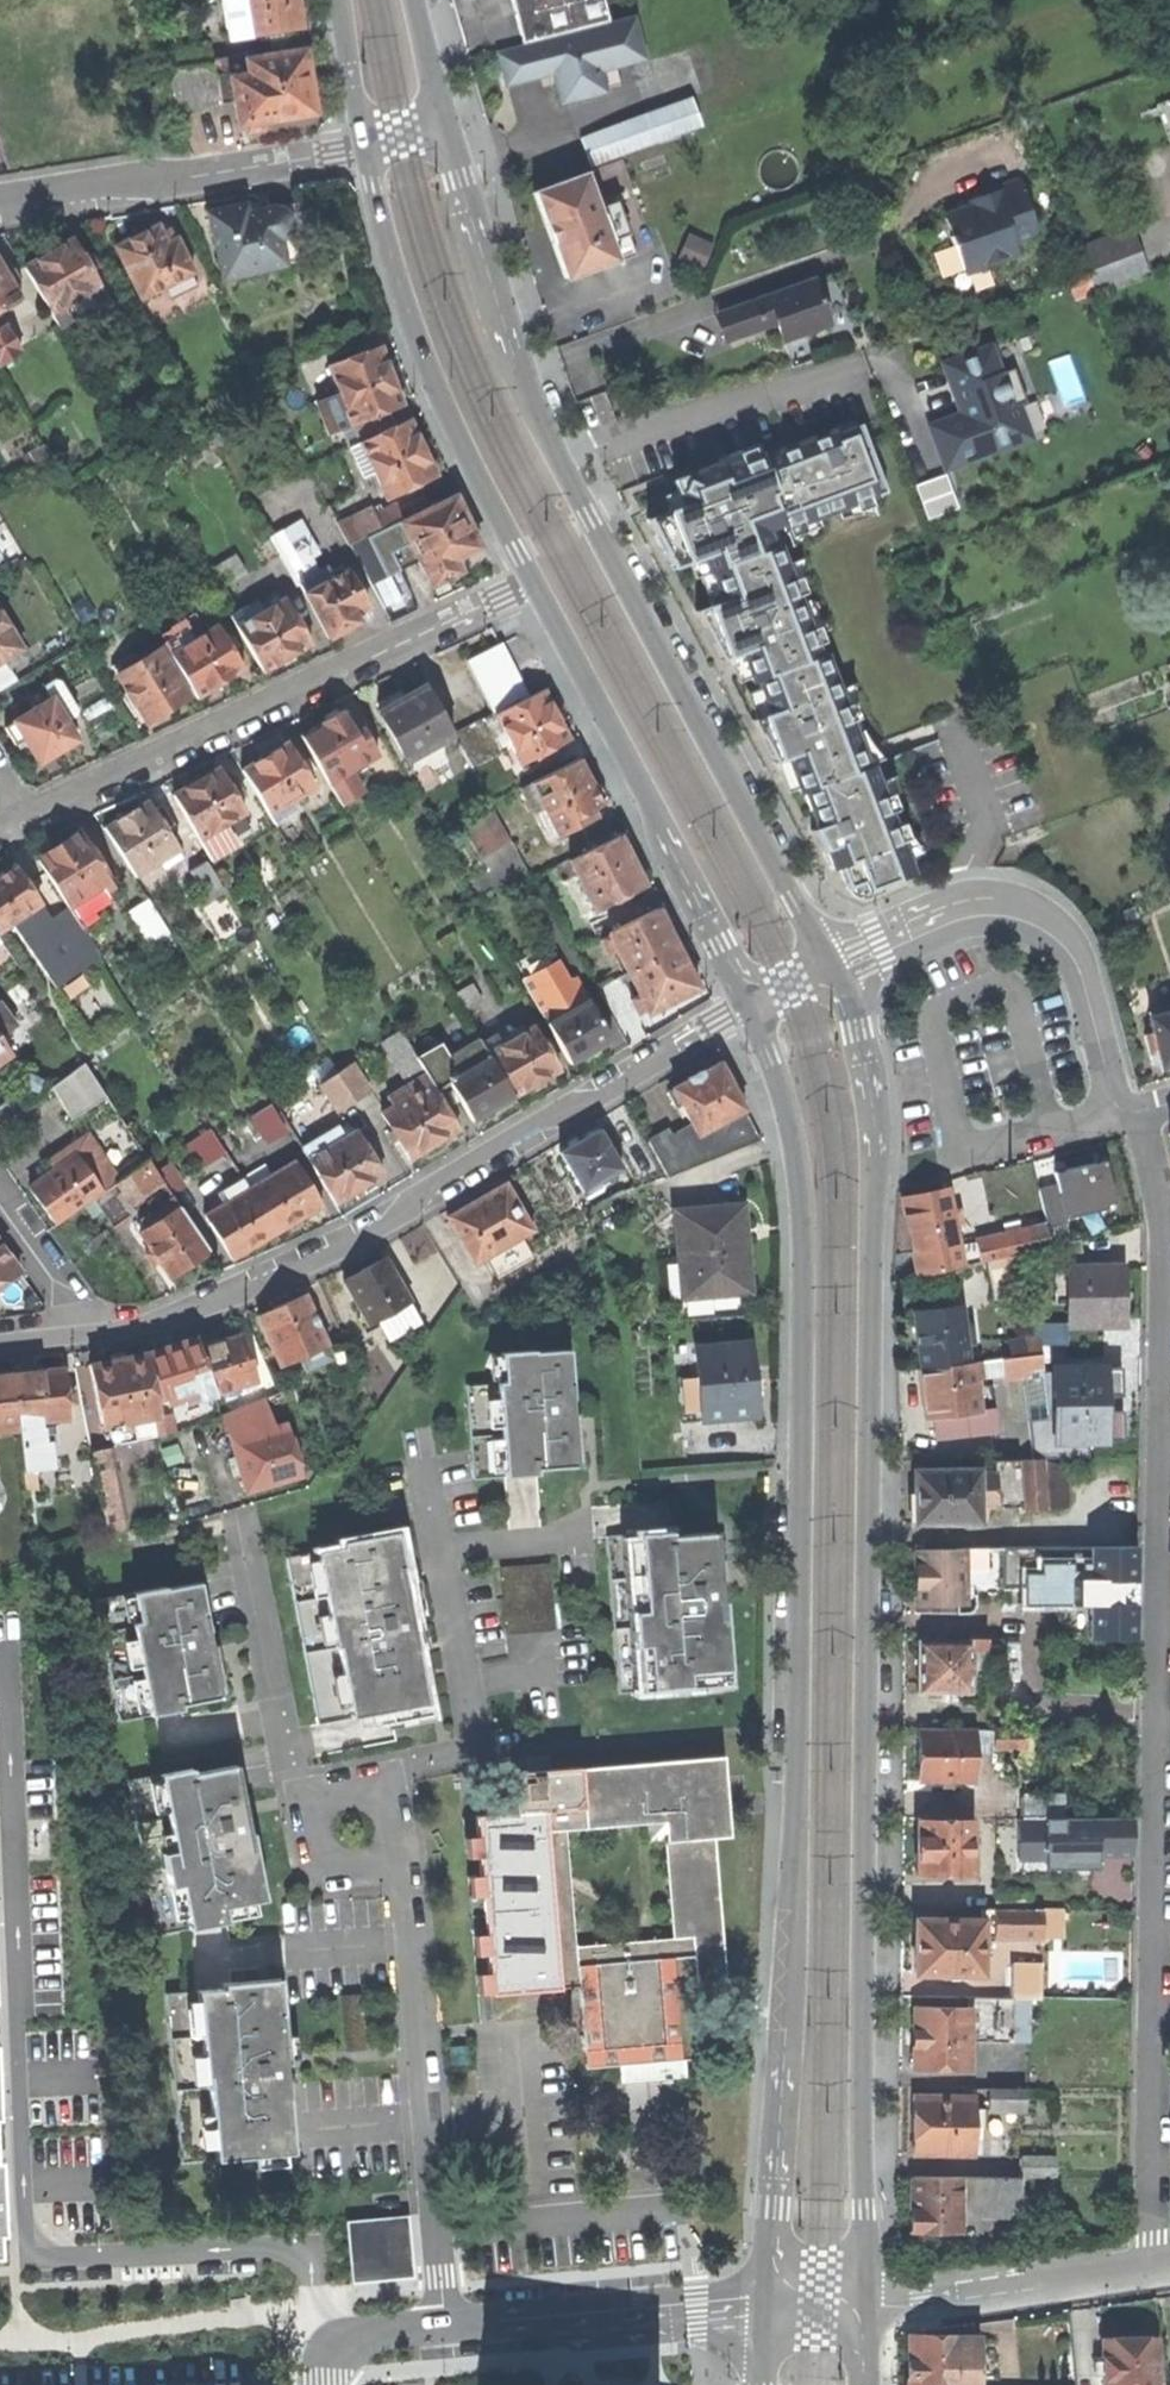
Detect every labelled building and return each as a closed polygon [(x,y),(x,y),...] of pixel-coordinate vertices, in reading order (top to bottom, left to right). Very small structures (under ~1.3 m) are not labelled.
[(302,29),(296,0),(223,0),(230,41),(276,33),(302,29)] [(514,8),(524,44),(610,22),(604,0),(512,0),(514,8)] [(524,44),(499,51),(507,83),(539,75),(538,73),(546,71),(554,69),(562,102),(595,93),(590,72),(616,66),(642,59),(631,16),(610,22),(524,44)] [(304,51),(246,61),(246,57),(237,58),(240,78),(231,79),(233,92),(239,127),(252,124),(314,114),(309,80),(304,51)] [(215,96),(233,92),(231,79),(240,78),(237,58),(211,63),(206,63),(206,64),(215,96)] [(165,75),(166,83),(174,111),(175,116),(217,104),(215,96),(206,64),(165,75)] [(621,87),(616,66),(590,72),(595,93),(621,87)] [(690,100),(581,140),(590,167),(622,155),(700,127),(690,100)] [(565,282),(620,262),(600,208),(587,173),(533,191),(546,227),(551,228),(552,232),(554,238),(552,242),(565,282)] [(968,207),(946,215),(952,234),(950,235),(954,246),(956,245),(965,270),(987,262),(993,266),(1002,263),(1005,255),(1017,252),(1014,243),(1038,234),(1018,180),(986,192),(987,196),(977,200),(968,204),(968,207)] [(600,208),(620,262),(636,256),(617,202),(600,208)] [(253,213),(239,217),(237,208),(208,215),(223,279),(309,258),(303,232),(296,203),(253,213)] [(193,282),(189,275),(193,273),(174,239),(174,240),(170,242),(166,244),(161,234),(157,227),(114,249),(141,299),(163,288),(167,296),(193,282)] [(546,227),(552,242),(554,238),(552,232),(551,228),(546,227)] [(168,230),(161,234),(166,244),(170,242),(174,240),(168,230)] [(1131,231),(1101,243),(1108,262),(1139,250),(1131,231)] [(674,263),(676,264),(702,275),(715,245),(688,233),(674,263)] [(59,327),(107,299),(92,273),(91,271),(88,266),(85,260),(73,240),(24,268),(59,327)] [(1101,243),(1080,250),(1096,291),(1147,272),(1139,250),(1108,262),(1101,243)] [(0,257),(0,264),(3,270),(12,283),(18,279),(3,255),(0,257)] [(91,256),(85,260),(88,266),(91,271),(98,268),(91,256)] [(21,299),(12,283),(3,270),(0,264),(0,311),(21,299)] [(815,280),(768,296),(776,319),(784,341),(831,324),(815,280)] [(765,324),(776,319),(768,296),(746,304),(713,315),(723,341),(761,329),(765,324)] [(23,353),(20,348),(7,326),(0,330),(0,367),(23,353)] [(354,426),(356,425),(389,411),(403,405),(382,356),(379,347),(330,368),(340,392),(354,426)] [(990,348),(945,365),(947,371),(962,409),(963,415),(932,426),(947,468),(1029,437),(1017,406),(1026,402),(1014,368),(1000,374),(990,348)] [(330,436),(354,426),(340,392),(315,402),(330,436)] [(389,411),(356,425),(364,442),(396,428),(389,411)] [(364,442),(361,444),(374,473),(386,499),(436,477),(432,469),(410,421),(396,428),(364,442)] [(795,449),(765,460),(761,454),(727,466),(722,468),(720,463),(719,463),(674,481),(678,491),(684,505),(670,511),(647,520),(674,570),(689,564),(703,558),(709,574),(712,573),(722,602),(711,606),(696,612),(722,661),(730,658),(741,654),(750,677),(753,683),(758,680),(761,688),(770,713),(755,719),(752,720),(776,764),(786,760),(797,788),(799,793),(804,792),(817,828),(811,831),(832,870),(839,867),(842,875),(847,889),(864,882),(867,891),(881,885),(912,873),(906,857),(894,826),(890,815),(877,783),(871,766),(867,768),(867,766),(854,733),(850,722),(838,690),(825,655),(820,657),(812,635),(800,603),(798,597),(786,565),(779,547),(772,550),(765,530),(781,524),(783,531),(787,530),(819,518),(838,511),(870,499),(885,493),(871,452),(867,454),(856,423),(799,444),(800,448),(795,449)] [(142,442),(132,448),(143,468),(154,462),(142,442)] [(374,473),(361,444),(350,449),(363,478),(374,473)] [(717,458),(719,463),(720,463),(722,468),(727,466),(761,454),(758,444),(736,451),(717,458)] [(24,458),(30,470),(51,458),(44,447),(24,458)] [(946,475),(915,486),(927,519),(935,517),(958,509),(946,475)] [(664,496),(670,511),(684,505),(678,491),(664,496)] [(350,545),(428,507),(421,492),(375,514),(374,512),(357,520),(354,514),(338,522),(350,545)] [(410,545),(430,585),(459,571),(456,566),(453,560),(479,548),(455,498),(400,524),(410,545)] [(877,516),(870,499),(838,511),(841,519),(851,516),(862,515),(877,516)] [(944,543),(935,517),(927,519),(936,546),(944,543)] [(822,525),(819,518),(787,530),(791,542),(792,547),(801,538),(812,531),(822,525)] [(285,552),(301,582),(318,573),(309,557),(318,552),(302,522),(276,536),(285,552)] [(391,554),(410,545),(400,524),(353,546),(372,584),(399,571),(391,554)] [(269,561),(285,552),(276,536),(264,542),(260,544),(269,561)] [(224,586),(248,574),(237,554),(213,567),(224,586)] [(700,577),(711,606),(722,602),(712,573),(709,574),(703,558),(689,564),(692,571),(695,579),(700,577)] [(801,559),(786,565),(798,597),(806,593),(803,584),(802,573),(801,559)] [(305,593),(333,578),(328,568),(318,573),(301,582),(299,583),(305,593)] [(333,578),(305,593),(329,639),(360,622),(356,615),(363,612),(368,609),(348,570),(333,578)] [(260,613),(236,626),(262,673),(311,646),(284,599),(275,604),(260,613)] [(808,600),(800,603),(812,635),(827,629),(822,622),(815,612),(808,600)] [(230,615),(236,626),(260,613),(254,602),(237,612),(230,615)] [(4,660),(19,651),(22,649),(0,614),(0,663),(4,660)] [(159,635),(170,653),(193,639),(183,622),(159,635)] [(243,670),(230,649),(228,645),(225,640),(217,626),(193,639),(170,653),(196,698),(243,670)] [(228,645),(230,649),(236,645),(231,637),(225,640),(228,645)] [(496,716),(527,700),(500,646),(468,662),(496,716)] [(133,699),(138,707),(148,722),(190,696),(161,648),(139,661),(118,674),(129,691),(133,699)] [(24,658),(19,651),(4,660),(9,667),(24,658)] [(113,666),(118,674),(139,661),(134,653),(113,666)] [(739,682),(750,677),(741,654),(730,658),(733,667),(739,682)] [(4,660),(0,663),(0,690),(17,680),(9,667),(4,660)] [(51,699),(66,723),(72,718),(79,714),(58,678),(44,687),(51,699)] [(854,684),(838,690),(850,722),(858,719),(856,710),(854,696),(854,684)] [(407,762),(453,737),(425,687),(397,702),(379,712),(407,762)] [(747,694),(755,719),(770,713),(761,688),(747,694)] [(133,699),(129,691),(123,695),(132,710),(138,707),(133,699)] [(527,700),(496,716),(511,746),(521,764),(536,756),(542,753),(548,750),(568,740),(543,692),(527,700)] [(14,722),(14,723),(24,740),(39,763),(76,741),(66,723),(51,699),(14,722)] [(351,771),(370,759),(353,732),(341,711),(300,736),(329,784),(351,771)] [(511,746),(496,716),(455,737),(471,767),(505,750),(511,746)] [(24,740),(14,723),(6,728),(16,745),(24,740)] [(353,732),(370,759),(377,755),(360,727),(356,730),(353,732)] [(863,731),(854,733),(867,766),(882,759),(873,745),(863,731)] [(458,746),(453,737),(407,762),(412,772),(458,746)] [(293,800),(313,787),(305,774),(303,769),(300,765),(287,743),(242,770),(269,815),(293,800)] [(551,756),(548,750),(542,753),(536,756),(539,762),(551,756)] [(594,814),(592,809),(601,804),(600,802),(604,797),(598,784),(592,785),(579,759),(531,783),(543,808),(558,837),(596,817),(594,814)] [(788,792),(797,788),(786,760),(776,764),(781,777),(788,792)] [(307,761),(300,765),(303,769),(305,774),(312,769),(307,761)] [(222,827),(245,813),(237,800),(234,795),(231,789),(219,769),(199,781),(173,796),(199,840),(222,827)] [(363,791),(351,771),(329,784),(341,804),(363,791)] [(894,776),(877,783),(890,815),(898,811),(896,802),(894,791),(894,776)] [(533,813),(543,808),(531,783),(521,789),(533,813)] [(238,785),(231,789),(234,795),(237,800),(244,796),(238,785)] [(298,810),(293,800),(269,815),(276,824),(298,810)] [(159,861),(177,849),(164,829),(153,811),(147,802),(106,828),(136,876),(159,861)] [(157,809),(153,811),(164,829),(172,824),(161,806),(157,809)] [(481,859),(512,842),(494,811),(463,829),(481,859)] [(901,823),(894,826),(906,857),(922,851),(914,842),(908,834),(901,823)] [(234,848),(222,827),(199,840),(211,861),(234,848)] [(93,855),(90,852),(78,834),(37,860),(68,908),(79,900),(83,907),(106,892),(114,887),(96,860),(93,855)] [(622,899),(645,888),(620,836),(571,860),(596,911),(622,899)] [(96,848),(90,852),(93,855),(96,860),(101,856),(96,848)] [(177,849),(159,861),(164,869),(182,857),(177,849)] [(221,892),(203,863),(188,873),(191,877),(206,902),(221,892)] [(23,926),(18,919),(40,905),(15,866),(0,876),(0,938),(1,940),(8,935),(16,930),(23,926)] [(883,891),(881,885),(867,891),(864,882),(847,889),(850,894),(856,898),(863,899),(883,891)] [(110,898),(106,892),(83,907),(79,900),(68,908),(76,920),(110,898)] [(148,899),(128,912),(141,932),(149,945),(168,932),(150,902),(148,899)] [(49,920),(40,905),(18,919),(23,926),(16,930),(54,987),(82,969),(96,960),(100,957),(76,920),(68,908),(49,920)] [(608,934),(610,937),(617,951),(628,973),(676,948),(661,918),(656,909),(608,934)] [(617,951),(610,937),(601,941),(609,955),(617,951)] [(516,962),(525,979),(551,964),(543,948),(516,962)] [(647,1009),(649,1013),(697,988),(691,977),(676,948),(628,973),(640,995),(647,1009)] [(531,996),(546,1022),(587,998),(576,980),(573,982),(570,984),(557,961),(551,964),(525,979),(522,981),(531,996)] [(471,983),(454,994),(464,1011),(481,1000),(471,983)] [(639,1014),(647,1009),(640,995),(631,999),(639,1014)] [(587,998),(546,1022),(570,1064),(612,1041),(587,998)] [(16,1026),(0,1005),(0,1037),(16,1026)] [(1158,1052),(1161,1067),(1169,1065),(1169,1012),(1168,1013),(1167,1007),(1148,1012),(1153,1033),(1158,1052)] [(509,1040),(487,1053),(489,1056),(513,1096),(559,1069),(545,1047),(533,1026),(509,1040)] [(503,1030),(481,1043),(487,1053),(509,1040),(503,1030)] [(409,1085),(427,1074),(417,1057),(412,1049),(401,1031),(383,1042),(409,1085)] [(1153,1053),(1158,1052),(1153,1033),(1144,1035),(1149,1054),(1153,1053)] [(448,1080),(489,1056),(487,1053),(481,1043),(479,1039),(448,1057),(440,1043),(417,1057),(427,1074),(432,1083),(436,1090),(449,1082),(448,1080)] [(10,1054),(0,1041),(0,1062),(10,1054)] [(448,1080),(449,1082),(461,1101),(472,1121),(513,1096),(489,1056),(448,1080)] [(351,1064),(337,1073),(356,1100),(370,1090),(351,1064)] [(71,1119),(105,1097),(84,1065),(52,1087),(71,1119)] [(730,1093),(715,1066),(669,1091),(692,1130),(670,1142),(667,1135),(648,1145),(666,1179),(758,1143),(730,1093)] [(340,1112),(356,1100),(337,1073),(321,1086),(340,1112)] [(432,1083),(427,1074),(409,1085),(388,1097),(394,1106),(432,1083)] [(436,1090),(432,1083),(394,1106),(382,1113),(395,1135),(409,1159),(460,1129),(436,1090)] [(252,1117),(268,1144),(287,1132),(271,1105),(252,1117)] [(358,1190),(383,1175),(358,1132),(345,1139),(339,1129),(303,1150),(334,1204),(358,1190)] [(200,1170),(226,1154),(217,1139),(211,1130),(185,1147),(200,1170)] [(600,1179),(621,1167),(599,1130),(573,1145),(560,1153),(582,1190),(600,1179)] [(75,1154),(91,1177),(109,1164),(87,1133),(49,1161),(54,1169),(75,1154)] [(109,1164),(91,1177),(101,1191),(115,1181),(148,1158),(143,1152),(115,1172),(109,1164)] [(95,1196),(101,1191),(91,1177),(75,1154),(54,1169),(46,1175),(29,1187),(56,1224),(95,1196)] [(148,1158),(115,1181),(131,1204),(164,1180),(155,1168),(148,1158)] [(1059,1172),(1055,1173),(1057,1183),(1065,1214),(1106,1204),(1115,1202),(1110,1181),(1105,1161),(1059,1172)] [(268,1177),(249,1188),(276,1233),(320,1207),(293,1162),(268,1177)] [(263,1168),(244,1180),(249,1188),(268,1177),(266,1172),(263,1168)] [(604,1186),(600,1179),(582,1190),(586,1196),(604,1186)] [(227,1194),(230,1200),(249,1188),(244,1180),(225,1191),(227,1194)] [(131,1204),(115,1181),(101,1191),(95,1196),(116,1226),(137,1212),(131,1204)] [(522,1237),(534,1230),(507,1183),(499,1187),(447,1217),(474,1264),(485,1258),(522,1237)] [(1065,1218),(1065,1214),(1057,1183),(1038,1188),(1048,1227),(1066,1222),(1065,1218)] [(205,1214),(232,1259),(276,1233),(249,1188),(230,1200),(205,1214)] [(918,1276),(962,1267),(954,1226),(949,1204),(946,1190),(903,1199),(910,1236),(918,1276)] [(145,1220),(150,1227),(181,1207),(175,1198),(160,1208),(161,1210),(145,1220)] [(957,1203),(949,1204),(954,1226),(962,1224),(957,1203)] [(1107,1208),(1106,1204),(1065,1214),(1065,1218),(1107,1208)] [(683,1296),(750,1291),(746,1246),(742,1206),(676,1212),(683,1296)] [(150,1227),(141,1233),(152,1248),(155,1254),(160,1260),(170,1277),(210,1251),(181,1207),(150,1227)] [(980,1262),(988,1260),(1022,1252),(1049,1246),(1044,1227),(1001,1238),(986,1241),(976,1243),(980,1262)] [(984,1232),(986,1241),(1001,1238),(999,1229),(984,1232)] [(535,1258),(522,1237),(485,1258),(497,1280),(535,1258)] [(1071,1241),(1049,1246),(1052,1259),(1066,1256),(1076,1254),(1073,1240),(1071,1241)] [(19,1272),(2,1249),(0,1246),(0,1286),(19,1272)] [(154,1264),(160,1260),(155,1254),(152,1248),(146,1252),(154,1264)] [(998,1295),(1027,1289),(1022,1252),(988,1260),(998,1295)] [(377,1321),(410,1303),(385,1257),(380,1260),(344,1280),(369,1325),(377,1321)] [(1088,1267),(1067,1268),(1067,1278),(1068,1302),(1068,1326),(1123,1325),(1122,1296),(1122,1267),(1114,1267),(1088,1267)] [(1053,1303),(1068,1302),(1067,1278),(1053,1278),(1053,1303)] [(280,1365),(299,1357),(327,1345),(316,1320),(305,1297),(259,1317),(280,1365)] [(389,1342),(422,1324),(410,1303),(377,1321),(389,1342)] [(918,1340),(921,1369),(967,1363),(965,1343),(963,1326),(961,1307),(915,1313),(918,1340)] [(1027,1325),(1029,1341),(1039,1339),(1040,1343),(1065,1341),(1064,1324),(1027,1325)] [(971,1326),(963,1326),(965,1343),(973,1342),(971,1326)] [(242,1335),(200,1349),(213,1390),(215,1394),(257,1380),(249,1355),(242,1335)] [(184,1400),(206,1393),(213,1390),(200,1349),(196,1338),(190,1340),(146,1353),(155,1400),(164,1400),(166,1406),(184,1400)] [(1011,1358),(1023,1356),(1041,1354),(1040,1343),(1039,1339),(1029,1341),(1009,1343),(1011,1358)] [(749,1343),(695,1348),(698,1377),(701,1421),(755,1416),(752,1377),(749,1343)] [(346,1344),(330,1352),(333,1359),(328,1361),(337,1379),(351,1373),(351,1354),(346,1344)] [(330,1352),(327,1345),(299,1357),(305,1371),(328,1361),(333,1359),(330,1352)] [(123,1423),(158,1416),(155,1400),(146,1353),(118,1359),(90,1365),(103,1427),(123,1423)] [(464,1389),(471,1483),(535,1478),(535,1473),(579,1470),(575,1418),(569,1418),(569,1410),(568,1404),(572,1403),(568,1353),(533,1356),(533,1354),(499,1357),(502,1386),(464,1389)] [(1025,1373),(1043,1371),(1041,1354),(1023,1356),(1025,1373)] [(1005,1376),(1025,1373),(1023,1356),(1011,1358),(1002,1359),(1005,1376)] [(932,1417),(977,1412),(973,1376),(972,1363),(967,1363),(921,1369),(924,1393),(926,1417),(932,1417)] [(1105,1395),(1113,1395),(1120,1395),(1120,1380),(1120,1368),(1053,1370),(1054,1396),(1055,1396),(1057,1441),(1089,1440),(1106,1439),(1105,1395)] [(12,1374),(18,1424),(39,1422),(69,1419),(66,1392),(63,1369),(12,1374)] [(1089,1458),(1089,1440),(1057,1441),(1055,1396),(1054,1396),(1053,1370),(1043,1371),(1025,1373),(1034,1459),(1044,1459),(1089,1458)] [(18,1424),(12,1374),(0,1375),(0,1426),(18,1424)] [(690,1422),(701,1421),(698,1377),(686,1378),(690,1422)] [(208,1400),(206,1393),(184,1400),(187,1407),(208,1400)] [(1114,1411),(1113,1395),(1105,1395),(1106,1439),(1123,1439),(1122,1411),(1114,1411)] [(223,1417),(230,1442),(275,1429),(266,1399),(223,1417)] [(995,1410),(977,1412),(932,1417),(935,1439),(997,1432),(995,1410)] [(159,1417),(162,1434),(175,1431),(172,1414),(159,1417)] [(162,1434),(159,1417),(158,1416),(123,1423),(127,1441),(162,1434)] [(39,1422),(18,1424),(19,1431),(20,1438),(24,1471),(53,1469),(50,1441),(43,1442),(42,1427),(39,1427),(39,1422)] [(19,1431),(18,1424),(0,1426),(0,1433),(19,1431)] [(275,1429),(230,1442),(235,1456),(239,1471),(246,1492),(302,1475),(287,1425),(275,1429)] [(110,1450),(91,1453),(97,1484),(107,1535),(125,1531),(110,1450)] [(232,1473),(239,1471),(235,1456),(227,1459),(230,1466),(232,1473)] [(1034,1459),(1021,1460),(1022,1507),(1022,1510),(1045,1510),(1044,1462),(1044,1459),(1034,1459)] [(1022,1507),(1021,1460),(994,1460),(995,1473),(995,1508),(1022,1507)] [(1063,1466),(1044,1462),(1045,1510),(1065,1509),(1063,1466)] [(978,1522),(977,1508),(977,1473),(977,1471),(915,1472),(915,1498),(916,1523),(978,1522)] [(995,1473),(977,1473),(977,1508),(995,1508),(995,1473)] [(409,1588),(398,1531),(342,1542),(343,1547),(286,1558),(318,1724),(361,1716),(427,1704),(413,1631),(411,1632),(409,1623),(408,1615),(414,1614),(414,1612),(409,1588)] [(715,1533),(671,1537),(670,1532),(606,1537),(619,1694),(689,1688),(687,1674),(729,1670),(723,1603),(718,1603),(717,1594),(716,1586),(719,1586),(715,1533)] [(917,1603),(965,1602),(964,1569),(964,1550),(964,1548),(916,1549),(916,1578),(917,1603)] [(1089,1604),(1089,1607),(1137,1607),(1137,1575),(1137,1548),(1002,1548),(1001,1585),(1063,1585),(1073,1586),(1073,1602),(1089,1602),(1089,1604)] [(987,1550),(964,1550),(964,1569),(987,1569),(987,1550)] [(548,1564),(501,1568),(507,1633),(554,1629),(548,1564)] [(210,1632),(201,1583),(165,1590),(165,1587),(96,1601),(119,1722),(148,1716),(182,1710),(181,1706),(224,1697),(214,1646),(209,1648),(207,1639),(206,1632),(210,1632)] [(1001,1604),(1058,1604),(1063,1604),(1063,1585),(1001,1585),(1001,1604)] [(1063,1585),(1063,1604),(1089,1604),(1089,1602),(1073,1602),(1073,1586),(1063,1585)] [(421,1586),(409,1588),(414,1612),(424,1610),(421,1586)] [(1058,1638),(1088,1638),(1089,1607),(1089,1604),(1063,1604),(1058,1604),(1058,1638)] [(1137,1638),(1137,1607),(1089,1607),(1088,1638),(1137,1638)] [(918,1693),(950,1693),(969,1692),(969,1639),(917,1640),(918,1672),(918,1693)] [(986,1639),(969,1639),(969,1692),(950,1693),(950,1701),(978,1701),(978,1659),(986,1659),(986,1639)] [(429,1715),(427,1704),(361,1716),(363,1727),(429,1715)] [(919,1780),(974,1780),(974,1745),(974,1730),(919,1730),(919,1753),(919,1780)] [(994,1731),(974,1730),(974,1745),(994,1745),(994,1731)] [(994,1731),(994,1745),(1027,1746),(1028,1731),(994,1731)] [(720,1756),(708,1757),(714,1838),(727,1837),(724,1807),(720,1756)] [(528,1771),(550,1769),(549,1757),(527,1758),(528,1771)] [(665,1842),(714,1838),(708,1757),(580,1767),(583,1807),(585,1829),(663,1823),(665,1842)] [(192,1774),(191,1768),(162,1774),(127,1781),(157,1935),(189,1929),(227,1922),(226,1919),(224,1907),(257,1901),(263,1900),(251,1833),(245,1834),(244,1825),(242,1817),(245,1817),(235,1766),(192,1774)] [(546,1810),(583,1807),(580,1767),(550,1769),(528,1771),(511,1772),(514,1813),(546,1810)] [(1022,1795),(1022,1818),(1046,1818),(1062,1818),(1063,1796),(1022,1795)] [(546,1810),(548,1832),(565,1830),(585,1829),(583,1807),(546,1810)] [(548,1832),(546,1810),(514,1813),(477,1816),(478,1837),(480,1858),(481,1876),(483,1895),(486,1935),(487,1953),(489,1974),(490,1994),(524,1991),(560,1988),(559,1980),(548,1832)] [(1045,1852),(1046,1818),(1022,1818),(1018,1818),(1018,1852),(1045,1852)] [(1046,1818),(1045,1852),(1045,1863),(1098,1863),(1098,1859),(1098,1855),(1133,1855),(1133,1819),(1062,1818),(1046,1818)] [(917,1874),(970,1873),(970,1820),(917,1821),(917,1851),(917,1874)] [(565,1830),(548,1832),(559,1980),(577,1978),(574,1947),(565,1830)] [(466,1860),(480,1858),(478,1837),(464,1838),(466,1860)] [(722,1935),(714,1838),(665,1842),(672,1939),(722,1935)] [(469,1896),(483,1895),(481,1876),(468,1877),(469,1896)] [(259,1913),(257,1901),(224,1907),(226,1919),(259,1913)] [(980,1936),(995,1936),(995,1908),(981,1907),(980,1921),(980,1936)] [(995,1908),(995,1936),(1042,1936),(1042,1908),(1027,1908),(995,1908)] [(1062,1908),(1042,1908),(1042,1936),(1062,1937),(1062,1908)] [(916,1973),(980,1973),(980,1936),(980,1921),(916,1921),(916,1948),(916,1973)] [(474,1954),(487,1953),(486,1935),(472,1936),(474,1954)] [(692,1992),(726,1989),(722,1935),(672,1939),(574,1947),(577,1978),(584,2068),(616,2065),(617,2080),(678,2076),(677,2061),(697,2059),(692,1992)] [(1039,1964),(1011,1964),(1010,1998),(1014,1998),(1029,1998),(1039,1998),(1039,1964)] [(477,1995),(490,1994),(489,1974),(476,1975),(477,1995)] [(280,1978),(222,1983),(222,1988),(191,1991),(166,1993),(180,2162),(255,2156),(285,2153),(292,2153),(285,2079),(282,2079),(281,2071),(281,2062),(287,2062),(287,2060),(285,2036),(280,1978)] [(969,1997),(969,2010),(968,2041),(1013,2042),(1014,1998),(1010,1998),(969,1997)] [(1028,2042),(1029,1998),(1014,1998),(1013,2042),(1028,2042)] [(914,2068),(967,2069),(968,2041),(969,2010),(915,2009),(914,2040),(914,2068)] [(296,2035),(285,2036),(287,2060),(298,2059),(296,2035)] [(988,2089),(988,2109),(1024,2108),(1024,2088),(988,2089)] [(912,2153),(974,2154),(974,2097),(913,2097),(913,2129),(912,2153)] [(286,2165),(285,2153),(255,2156),(256,2168),(286,2165)] [(1021,2157),(1021,2178),(1055,2178),(1056,2158),(1021,2157)] [(959,2215),(959,2178),(911,2177),(911,2209),(911,2232),(959,2233),(959,2215)] [(1021,2178),(959,2178),(959,2215),(1020,2215),(1021,2178)] [(376,2218),(345,2221),(351,2284),(414,2278),(408,2215),(376,2218)] [(978,2340),(911,2339),(911,2370),(911,2384),(978,2384),(978,2340)] [(1104,2344),(1105,2384),(1157,2384),(1157,2343),(1129,2343),(1104,2344)]
